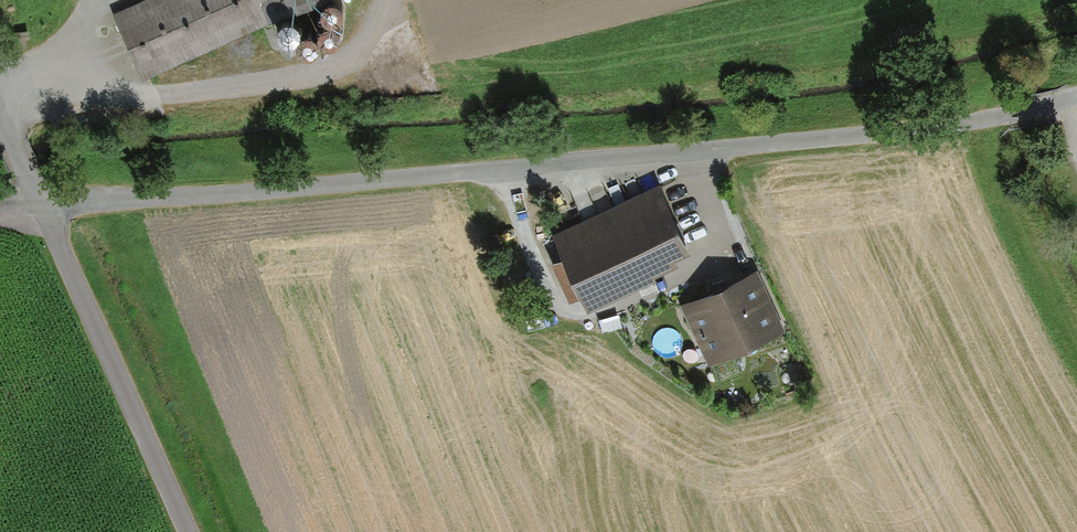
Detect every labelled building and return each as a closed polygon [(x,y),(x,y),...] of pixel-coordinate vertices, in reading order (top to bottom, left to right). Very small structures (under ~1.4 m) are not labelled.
[(144,75),(308,0),(154,0),(117,17),(144,75)] [(654,189),(553,236),(582,298),(683,251),(654,189)] [(746,276),(679,308),(704,361),(771,329),(746,276)]
